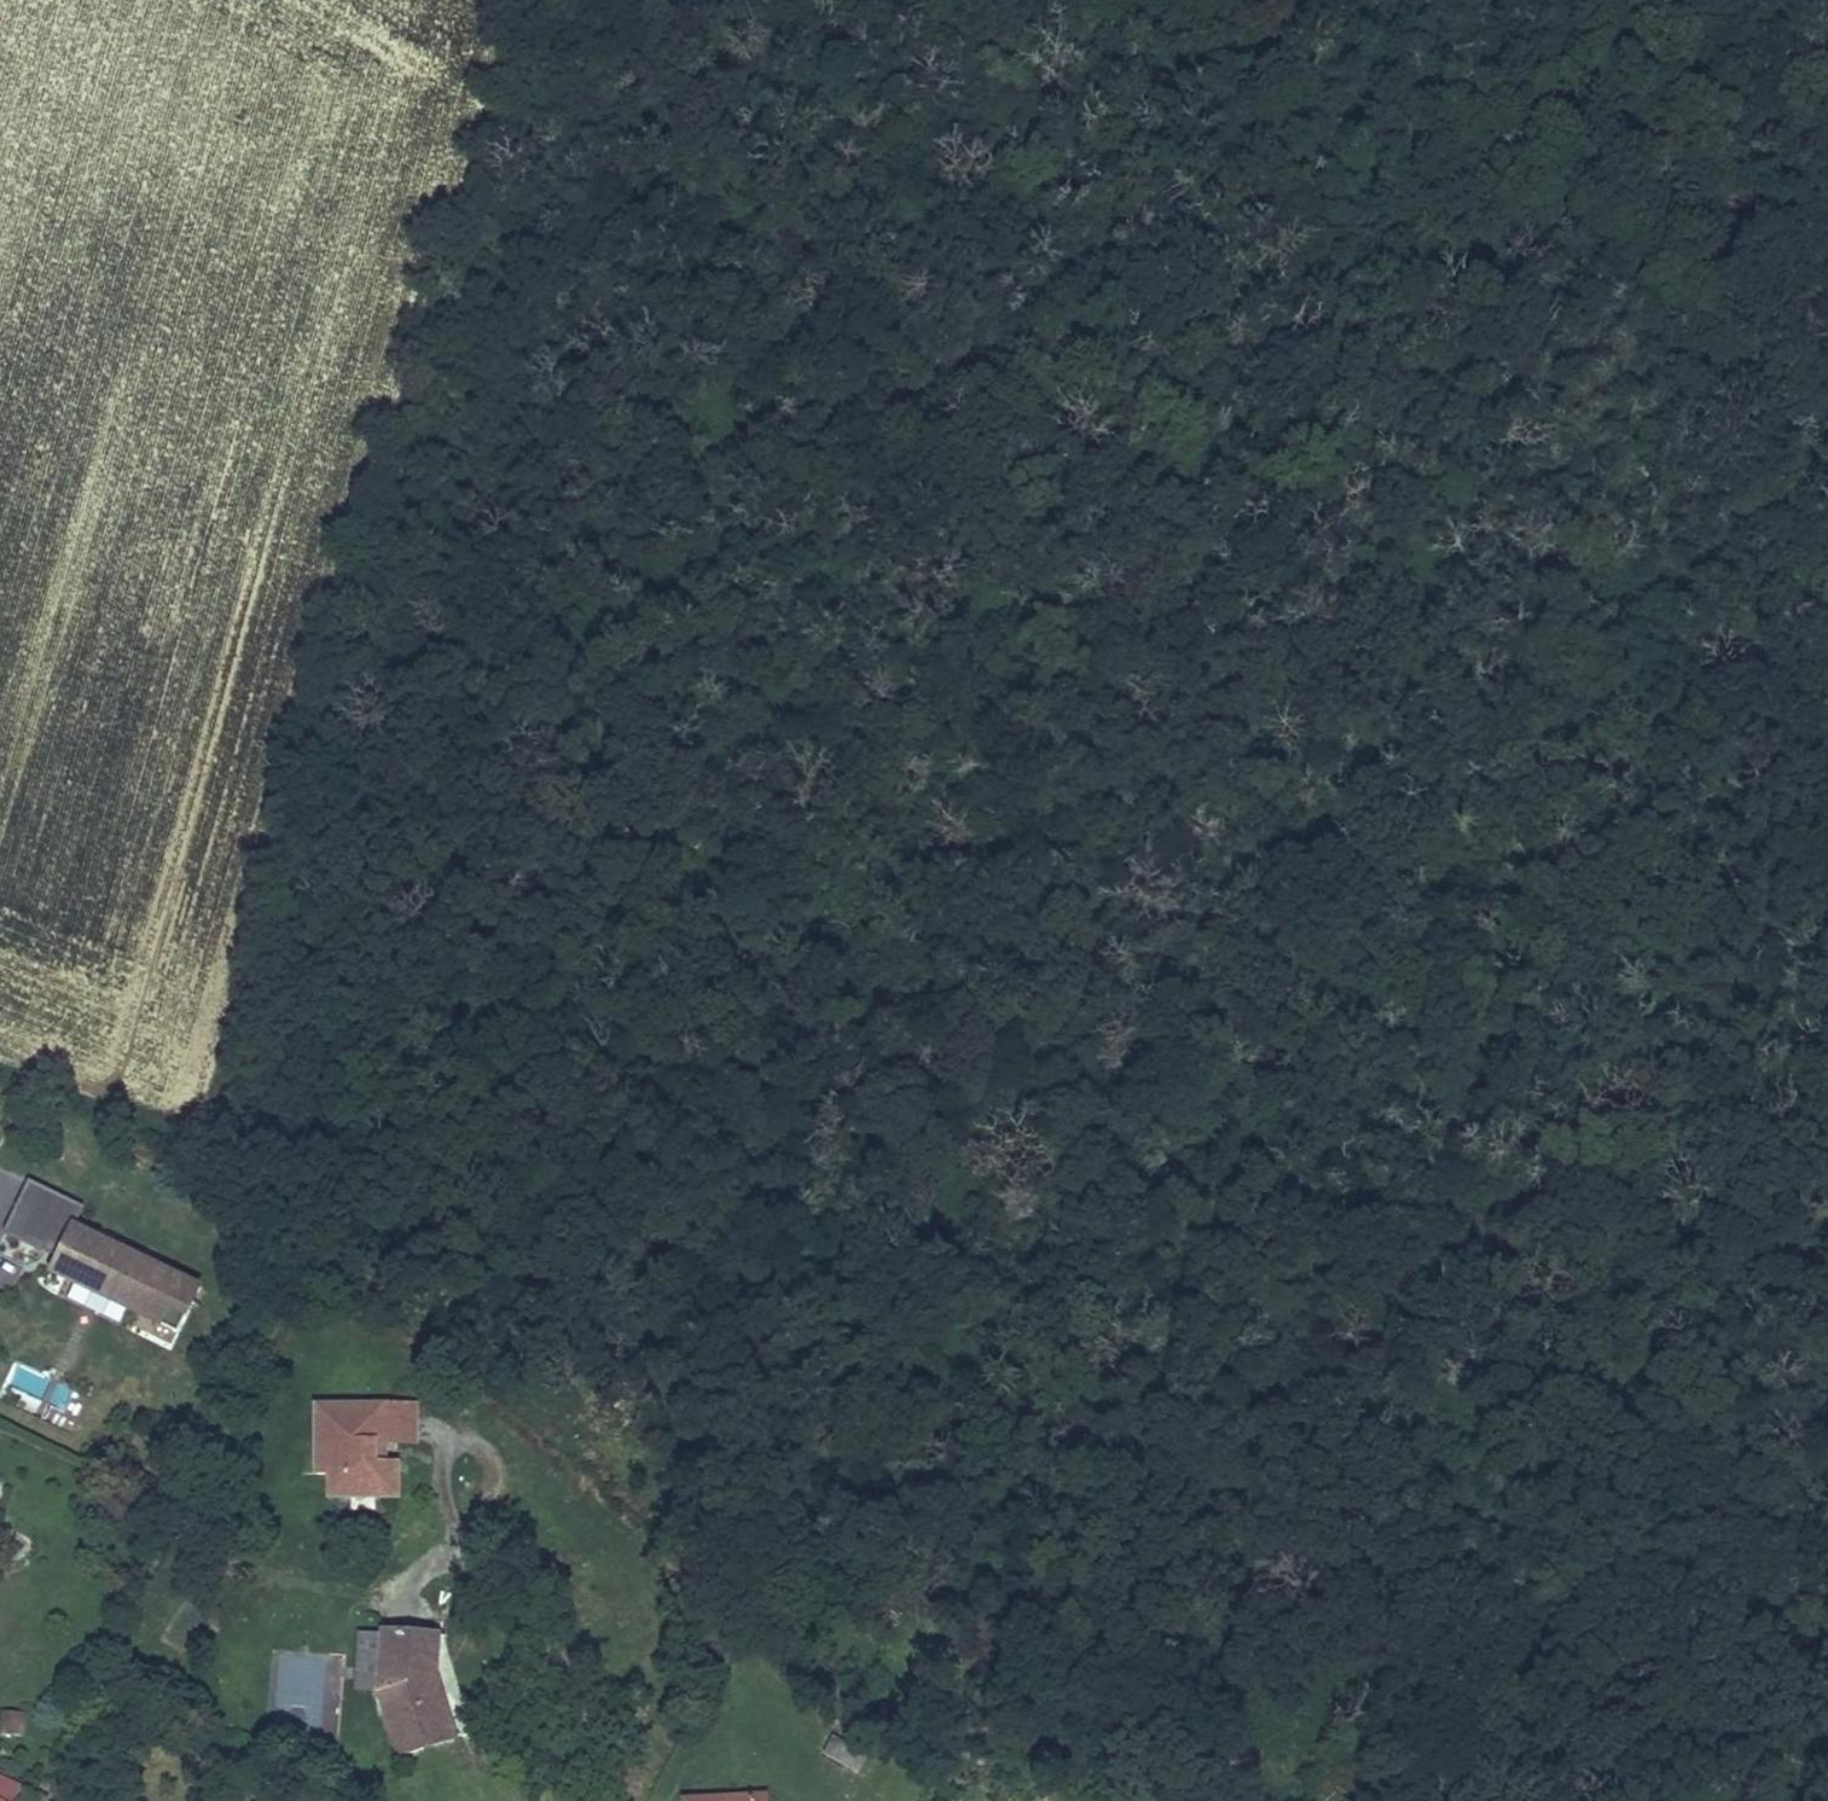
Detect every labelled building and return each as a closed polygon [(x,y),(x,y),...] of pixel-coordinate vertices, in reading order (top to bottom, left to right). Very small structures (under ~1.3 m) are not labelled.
[(3,1233),(41,1251),(46,1239),(63,1247),(57,1259),(51,1272),(74,1283),(127,1309),(176,1333),(198,1288),(159,1270),(156,1275),(153,1281),(135,1271),(137,1266),(140,1261),(74,1229),(84,1208),(28,1181),(3,1233)] [(46,1239),(41,1251),(57,1259),(63,1247),(46,1239)] [(153,1281),(156,1275),(137,1266),(135,1271),(153,1281)] [(127,1309),(74,1283),(67,1299),(120,1325),(127,1309)] [(16,1386),(46,1396),(52,1379),(22,1368),(16,1386)] [(373,1497),(397,1497),(397,1463),(384,1462),(375,1463),(375,1449),(384,1449),(384,1441),(384,1406),(315,1406),(315,1449),(334,1449),(334,1474),(329,1473),(329,1497),(352,1497),(352,1491),(373,1491),(373,1497)] [(384,1406),(384,1441),(415,1441),(415,1406),(384,1406)] [(334,1449),(315,1449),(315,1474),(329,1473),(334,1474),(334,1449)] [(375,1463),(384,1462),(384,1449),(375,1449),(375,1463)] [(434,1674),(437,1636),(382,1632),(382,1635),(378,1689),(398,1756),(454,1738),(434,1674)] [(378,1689),(382,1635),(359,1634),(356,1688),(378,1689)] [(867,1755),(833,1736),(824,1753),(857,1772),(867,1755)] [(13,1800),(22,1783),(0,1773),(0,1794),(13,1800)]
